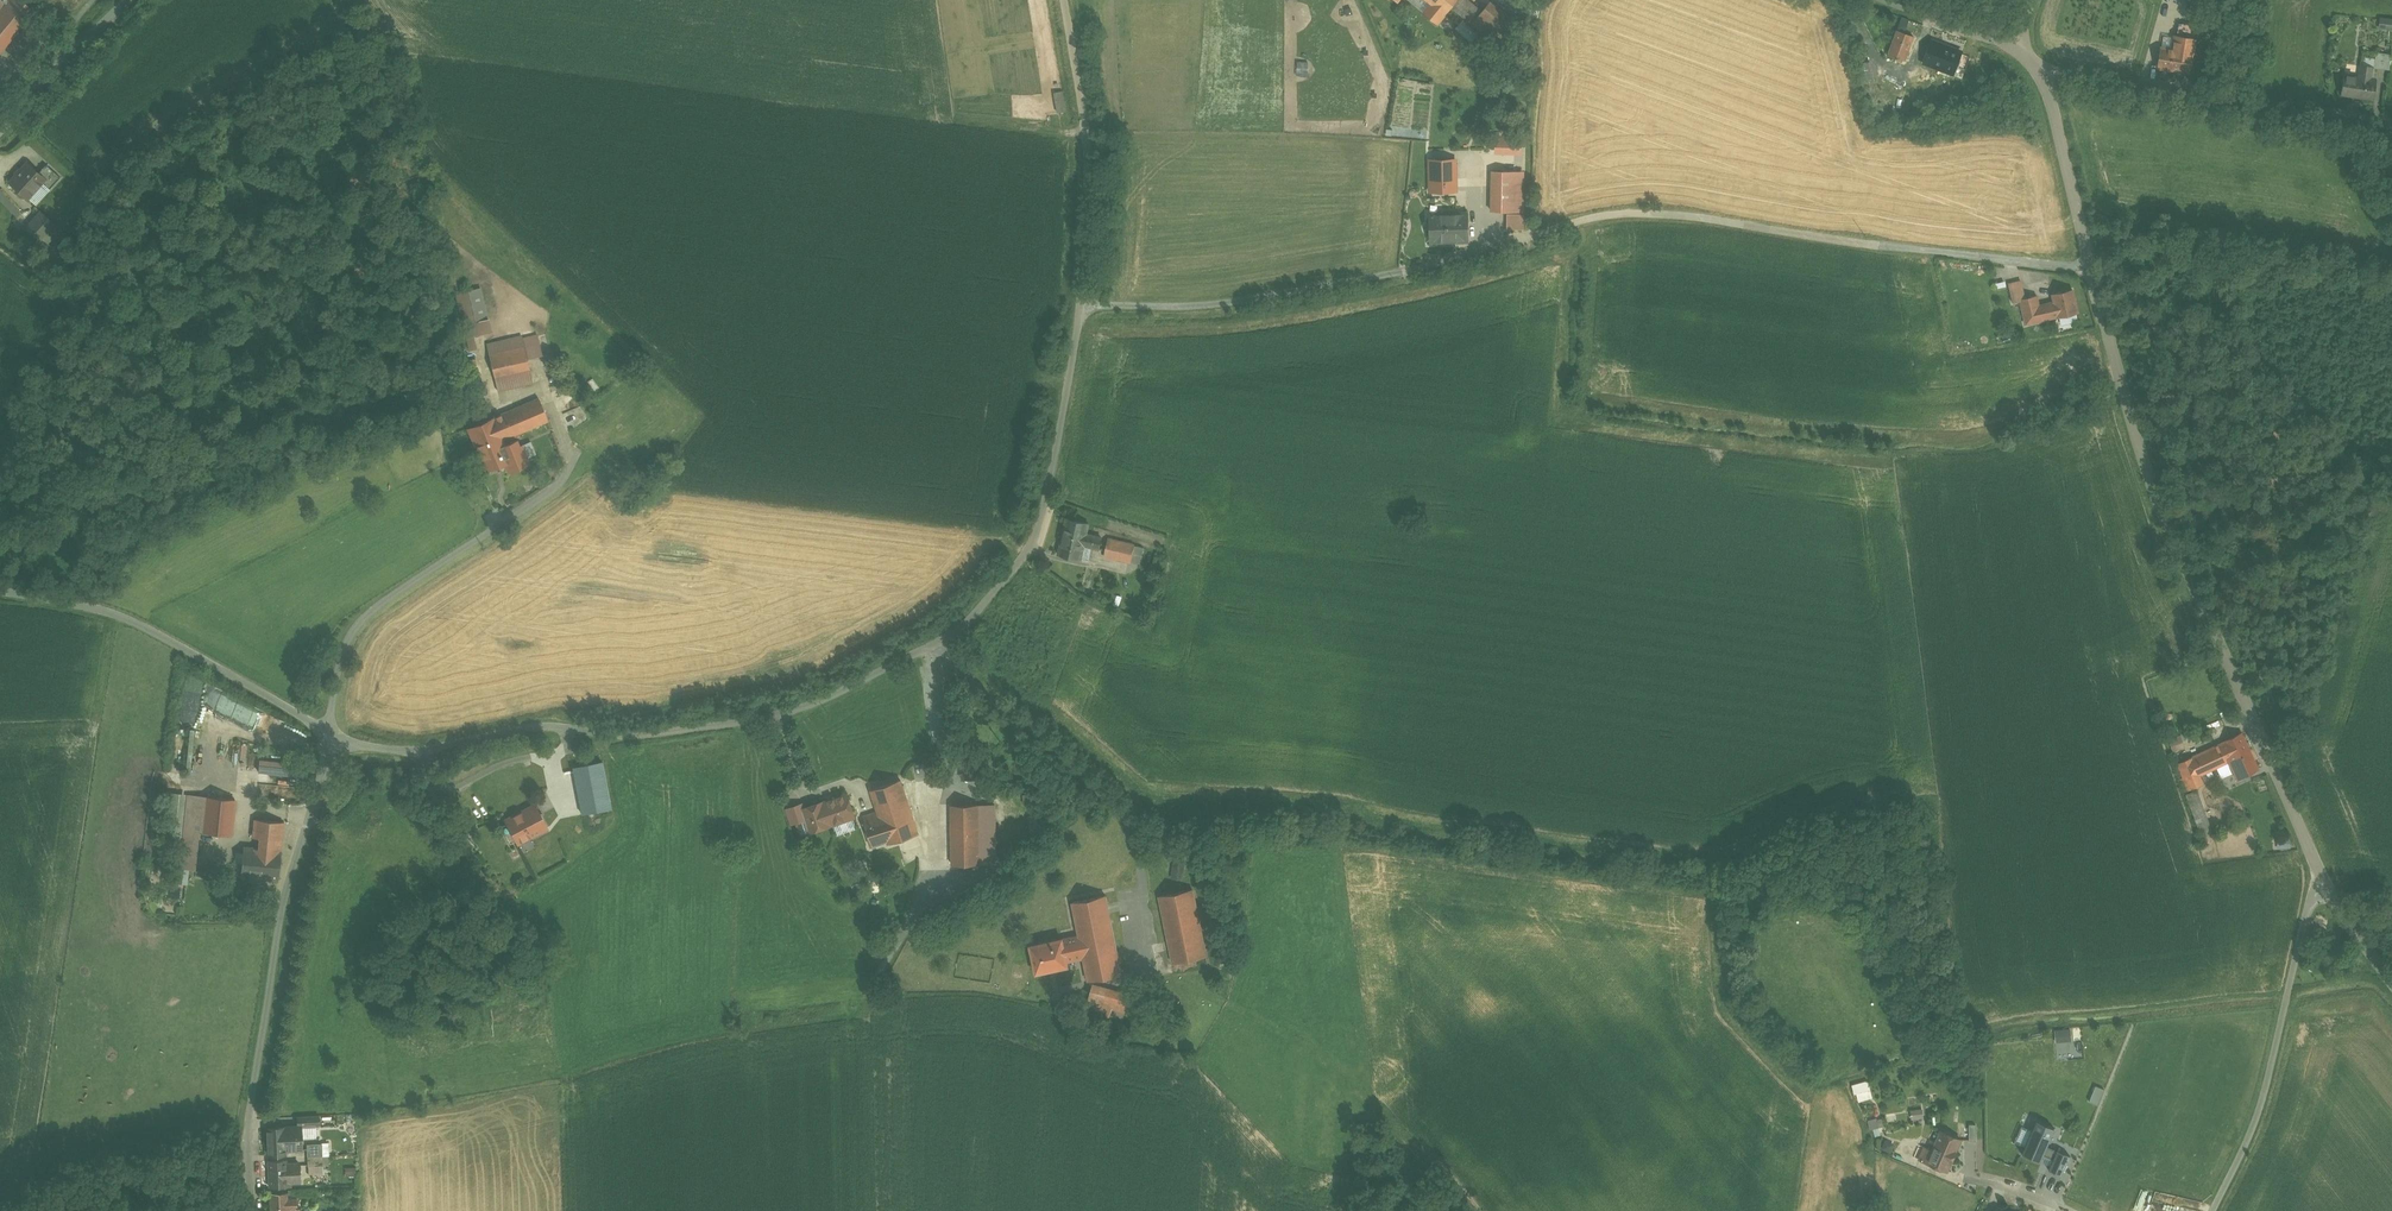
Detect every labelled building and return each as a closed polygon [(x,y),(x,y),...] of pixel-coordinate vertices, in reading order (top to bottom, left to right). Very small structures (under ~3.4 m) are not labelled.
[(34,11),(22,0),(10,0),(0,12),(0,52),(34,11)] [(1431,4),(1424,13),(1437,24),(1457,0),(1427,0),(1431,4)] [(1520,26),(1490,1),(1473,22),(1503,47),(1520,26)] [(2383,17),(2383,29),(2391,29),(2391,17),(2383,17)] [(2163,47),(2158,71),(2193,77),(2198,54),(2193,54),(2198,28),(2178,25),(2174,49),(2163,47)] [(1913,36),(1897,30),(1889,54),(1904,60),(1913,36)] [(1917,69),(1912,84),(1924,88),(1925,88),(1928,80),(1934,63),(1947,68),(1955,49),(1929,39),(1917,69)] [(1917,69),(1910,67),(1898,65),(1901,79),(1912,84),(1917,69)] [(2343,75),(2340,96),(2376,102),(2378,89),(2379,80),(2375,80),(2377,69),(2360,67),(2359,77),(2343,75)] [(1935,83),(1928,80),(1925,88),(1924,88),(1923,92),(1919,90),(1915,101),(1926,106),(1935,83)] [(1066,100),(1060,102),(1063,111),(1068,109),(1066,100)] [(27,162),(10,182),(27,198),(42,182),(45,178),(39,172),(27,162)] [(60,177),(46,164),(39,172),(45,178),(42,182),(50,189),(60,177)] [(1517,171),(1492,170),(1492,211),(1516,211),(1517,171)] [(1456,174),(1442,174),(1443,172),(1429,173),(1430,203),(1467,202),(1466,184),(1456,185),(1456,174)] [(55,223),(40,211),(27,227),(41,238),(55,224),(55,223)] [(1468,213),(1430,213),(1431,242),(1468,241),(1468,213)] [(1524,214),(1507,213),(1507,229),(1523,229),(1524,214)] [(55,224),(41,238),(47,242),(60,228),(55,224)] [(36,252),(28,263),(34,267),(42,256),(36,252)] [(480,287),(458,293),(469,337),(479,335),(479,334),(491,331),(480,287)] [(2054,301),(2039,305),(2036,295),(2020,299),(2026,324),(2042,320),(2042,319),(2058,316),(2058,317),(2078,312),(2072,289),(2052,293),(2054,301)] [(522,336),(487,345),(491,363),(499,362),(499,360),(526,354),(527,358),(543,355),(538,335),(523,338),(522,336)] [(526,354),(499,360),(499,362),(491,363),(498,390),(533,383),(527,358),(526,354)] [(494,417),(468,428),(479,454),(478,455),(486,472),(486,471),(504,463),(508,472),(509,472),(529,463),(530,463),(522,444),(522,445),(518,446),(516,440),(515,440),(505,444),(503,438),(547,419),(538,398),(494,417)] [(535,488),(530,482),(526,486),(530,491),(535,488)] [(1088,523),(1067,518),(1059,554),(1080,559),(1083,545),(1092,547),(1094,536),(1086,534),(1088,523)] [(1102,538),(1094,536),(1092,547),(1099,548),(1102,538)] [(1117,541),(1108,538),(1104,556),(1114,558),(1117,541)] [(1135,545),(1117,541),(1114,558),(1131,562),(1135,545)] [(189,677),(184,699),(192,700),(196,678),(189,677)] [(200,703),(198,714),(210,716),(212,705),(200,703)] [(2241,733),(2221,742),(2230,761),(2237,778),(2258,768),(2241,733)] [(2185,747),(2180,734),(2168,739),(2173,751),(2185,747)] [(2221,742),(2178,763),(2189,790),(2203,783),(2200,775),(2230,761),(2221,742)] [(303,766),(262,762),(261,773),(302,778),(303,766)] [(612,810),(604,762),(574,767),(583,815),(612,810)] [(933,763),(923,764),(925,781),(936,779),(933,763)] [(923,764),(913,766),(915,782),(925,781),(923,764)] [(901,780),(871,790),(878,811),(858,818),(860,826),(864,825),(871,846),(888,840),(889,844),(919,834),(901,780)] [(2213,833),(2197,790),(2186,794),(2202,837),(2213,833)] [(188,794),(184,829),(198,830),(198,831),(203,831),(207,796),(188,794)] [(235,799),(207,796),(203,831),(231,834),(235,799)] [(823,801),(803,808),(812,832),(831,825),(829,820),(851,813),(846,797),(824,805),(823,801)] [(988,804),(951,805),(952,865),(989,864),(988,804)] [(500,827),(513,848),(548,828),(536,807),(500,827)] [(284,822),(254,818),(252,837),(260,838),(258,848),(258,849),(281,851),(284,822)] [(198,830),(184,829),(181,853),(196,854),(198,831),(198,830)] [(258,848),(244,847),(241,875),(278,879),(281,851),(258,849),(258,848)] [(196,854),(181,853),(180,868),(194,869),(196,854)] [(1185,860),(1174,859),(1172,878),(1182,879),(1185,860)] [(1192,889),(1159,896),(1173,963),(1206,956),(1192,889)] [(1106,895),(1072,902),(1083,957),(1088,980),(1122,973),(1106,895)] [(1062,938),(1031,945),(1036,972),(1068,965),(1067,961),(1083,957),(1079,935),(1062,939),(1062,938)] [(1133,994),(1092,983),(1091,989),(1086,1009),(1126,1020),(1133,994)] [(2058,1029),(2058,1042),(2075,1041),(2074,1028),(2058,1029)] [(1868,1081),(1852,1086),(1854,1094),(1856,1093),(1859,1101),(1872,1097),(1868,1081)] [(2094,1102),(2102,1105),(2108,1088),(2099,1085),(2094,1102)] [(1919,1110),(1911,1111),(1912,1113),(1910,1113),(1911,1116),(1912,1116),(1912,1118),(1920,1117),(1919,1110)] [(1876,1118),(1869,1120),(1871,1129),(1878,1127),(1876,1118)] [(2061,1129),(2048,1124),(2037,1148),(2051,1154),(2061,1129)] [(294,1126),(267,1127),(268,1155),(285,1154),(285,1149),(298,1149),(297,1142),(296,1142),(296,1141),(295,1141),(294,1126)] [(1978,1127),(1965,1127),(1964,1138),(1977,1139),(1978,1127)] [(1940,1131),(1932,1150),(1925,1147),(1919,1159),(1947,1171),(1951,1162),(1961,1139),(1940,1131)] [(2075,1135),(2068,1149),(2076,1152),(2082,1138),(2075,1135)] [(1884,1139),(1883,1150),(1896,1151),(1896,1140),(1884,1139)] [(2051,1154),(2037,1148),(2029,1169),(2055,1181),(2064,1160),(2051,1154)] [(322,1156),(307,1156),(308,1166),(323,1165),(322,1156)] [(286,1159),(268,1160),(270,1187),(290,1186),(290,1182),(300,1181),(299,1163),(286,1164),(286,1159)] [(287,1192),(270,1193),(271,1210),(299,1210),(299,1208),(298,1208),(298,1207),(297,1208),(297,1198),(287,1198),(287,1192)]
